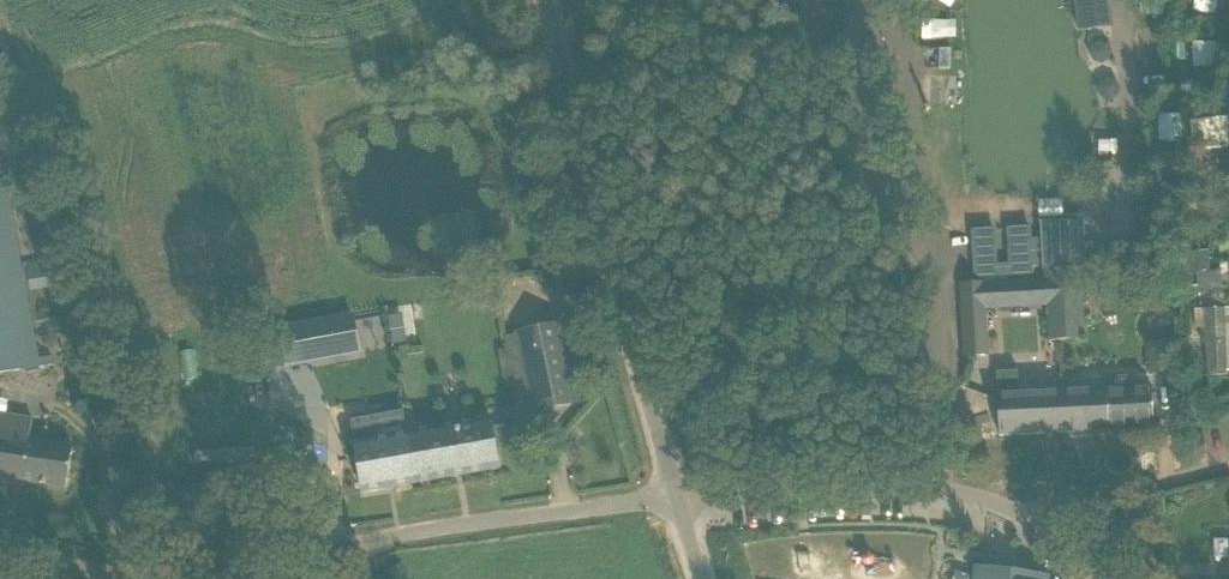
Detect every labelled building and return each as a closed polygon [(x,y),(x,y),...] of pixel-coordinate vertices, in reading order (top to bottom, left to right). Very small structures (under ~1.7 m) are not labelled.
[(1078,28),(1114,24),(1111,0),(1075,0),(1078,28)] [(1189,64),(1214,64),(1214,39),(1189,39),(1189,64)] [(1185,43),(1171,43),(1172,60),(1186,59),(1185,43)] [(1154,112),(1155,140),(1183,139),(1182,111),(1154,112)] [(1228,144),(1228,115),(1189,116),(1189,144),(1228,144)] [(40,358),(0,149),(0,375),(45,365),(45,366),(52,364),(50,356),(40,358)] [(1062,199),(1039,200),(1040,218),(1062,217),(1062,199)] [(1084,219),(1042,222),(1043,237),(1043,252),(1045,278),(1045,281),(1046,306),(1046,309),(1048,341),(1062,340),(1066,340),(1062,268),(1080,267),(1086,267),(1084,219)] [(996,228),(973,229),(975,277),(1035,274),(1035,267),(1039,266),(1038,252),(1043,252),(1043,237),(1033,238),(1032,226),(1008,227),(1010,263),(998,264),(996,228)] [(1141,243),(1158,243),(1158,231),(1141,232),(1141,243)] [(1137,241),(1119,241),(1119,254),(1137,254),(1137,241)] [(1209,249),(1184,250),(1186,286),(1198,285),(1200,293),(1222,293),(1222,269),(1210,269),(1209,249)] [(1080,267),(1062,268),(1066,340),(1084,339),(1083,315),(1080,267)] [(1045,278),(959,283),(963,354),(988,353),(985,309),(1046,306),(1045,281),(1045,278)] [(1204,309),(1207,372),(1228,371),(1228,308),(1204,309)] [(329,319),(281,327),(287,365),(336,357),(329,319)] [(564,324),(516,334),(516,336),(523,373),(528,395),(531,411),(556,406),(580,401),(569,351),(564,324)] [(1170,344),(1150,345),(1151,372),(1172,371),(1170,344)] [(1063,386),(1017,389),(1017,373),(998,374),(999,390),(998,390),(1000,435),(1066,432),(1063,386)] [(1152,386),(1107,389),(1107,384),(1063,386),(1066,432),(1154,427),(1152,386)] [(32,420),(0,415),(0,478),(67,488),(73,447),(29,441),(32,420)] [(416,483),(499,468),(490,418),(407,433),(416,483)] [(363,493),(416,483),(407,433),(354,443),(363,493)] [(1046,578),(979,569),(978,578),(1046,578)]
